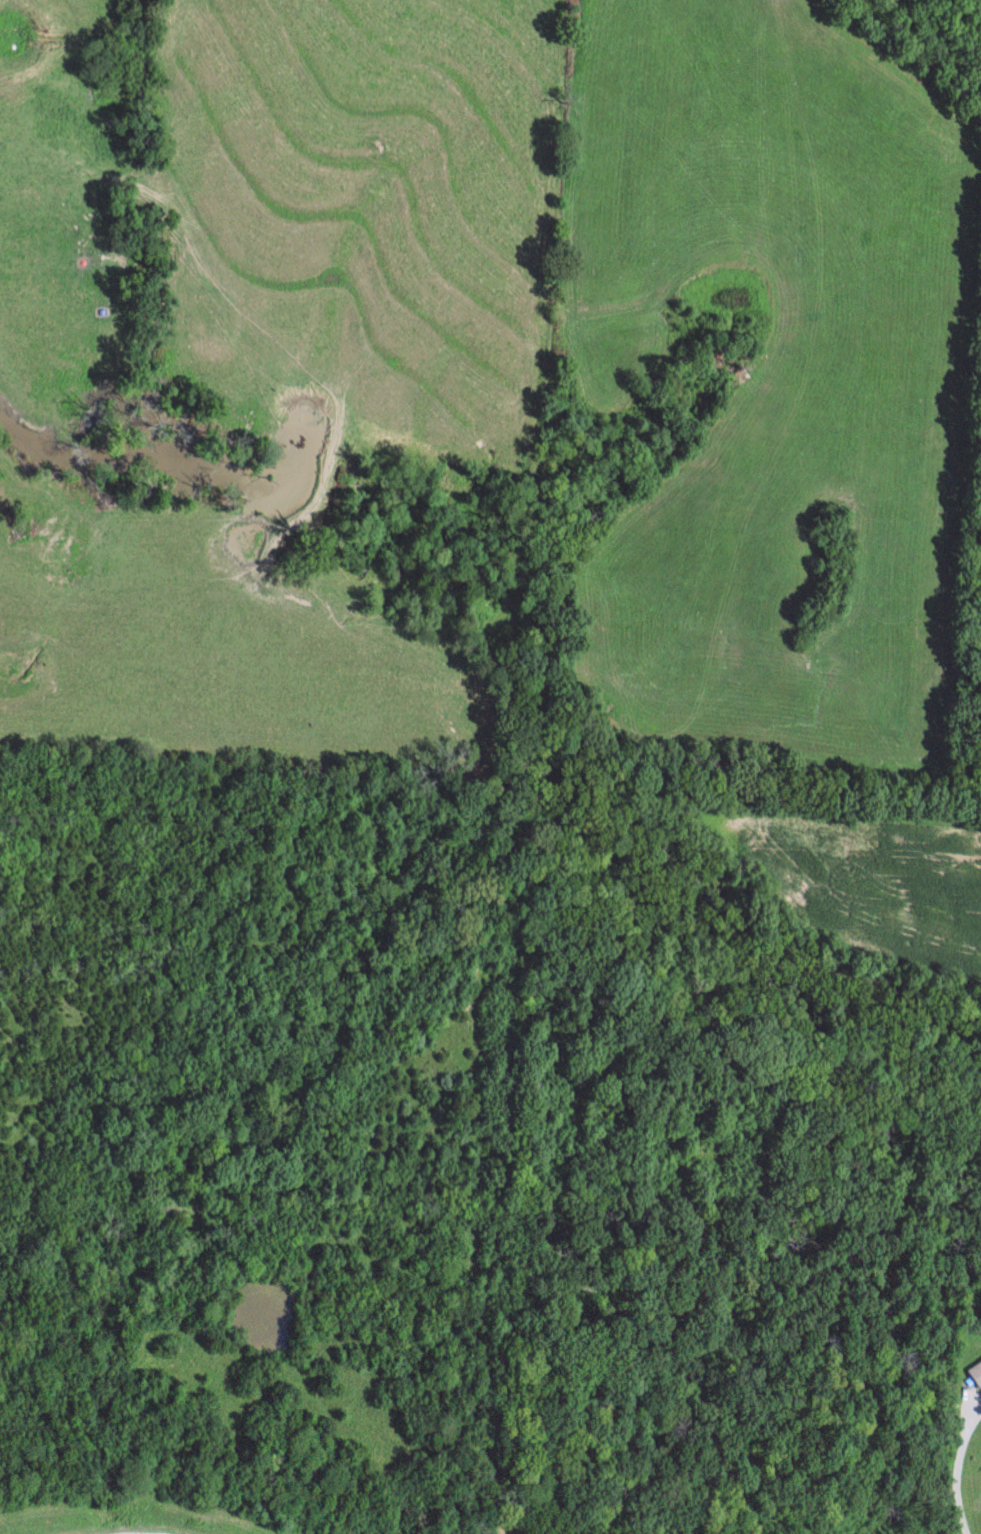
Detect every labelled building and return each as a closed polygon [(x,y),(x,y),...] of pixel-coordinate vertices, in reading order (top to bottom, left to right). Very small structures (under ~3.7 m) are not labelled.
[(962,1369),(972,1389),(980,1385),(980,1359),(962,1369)]
